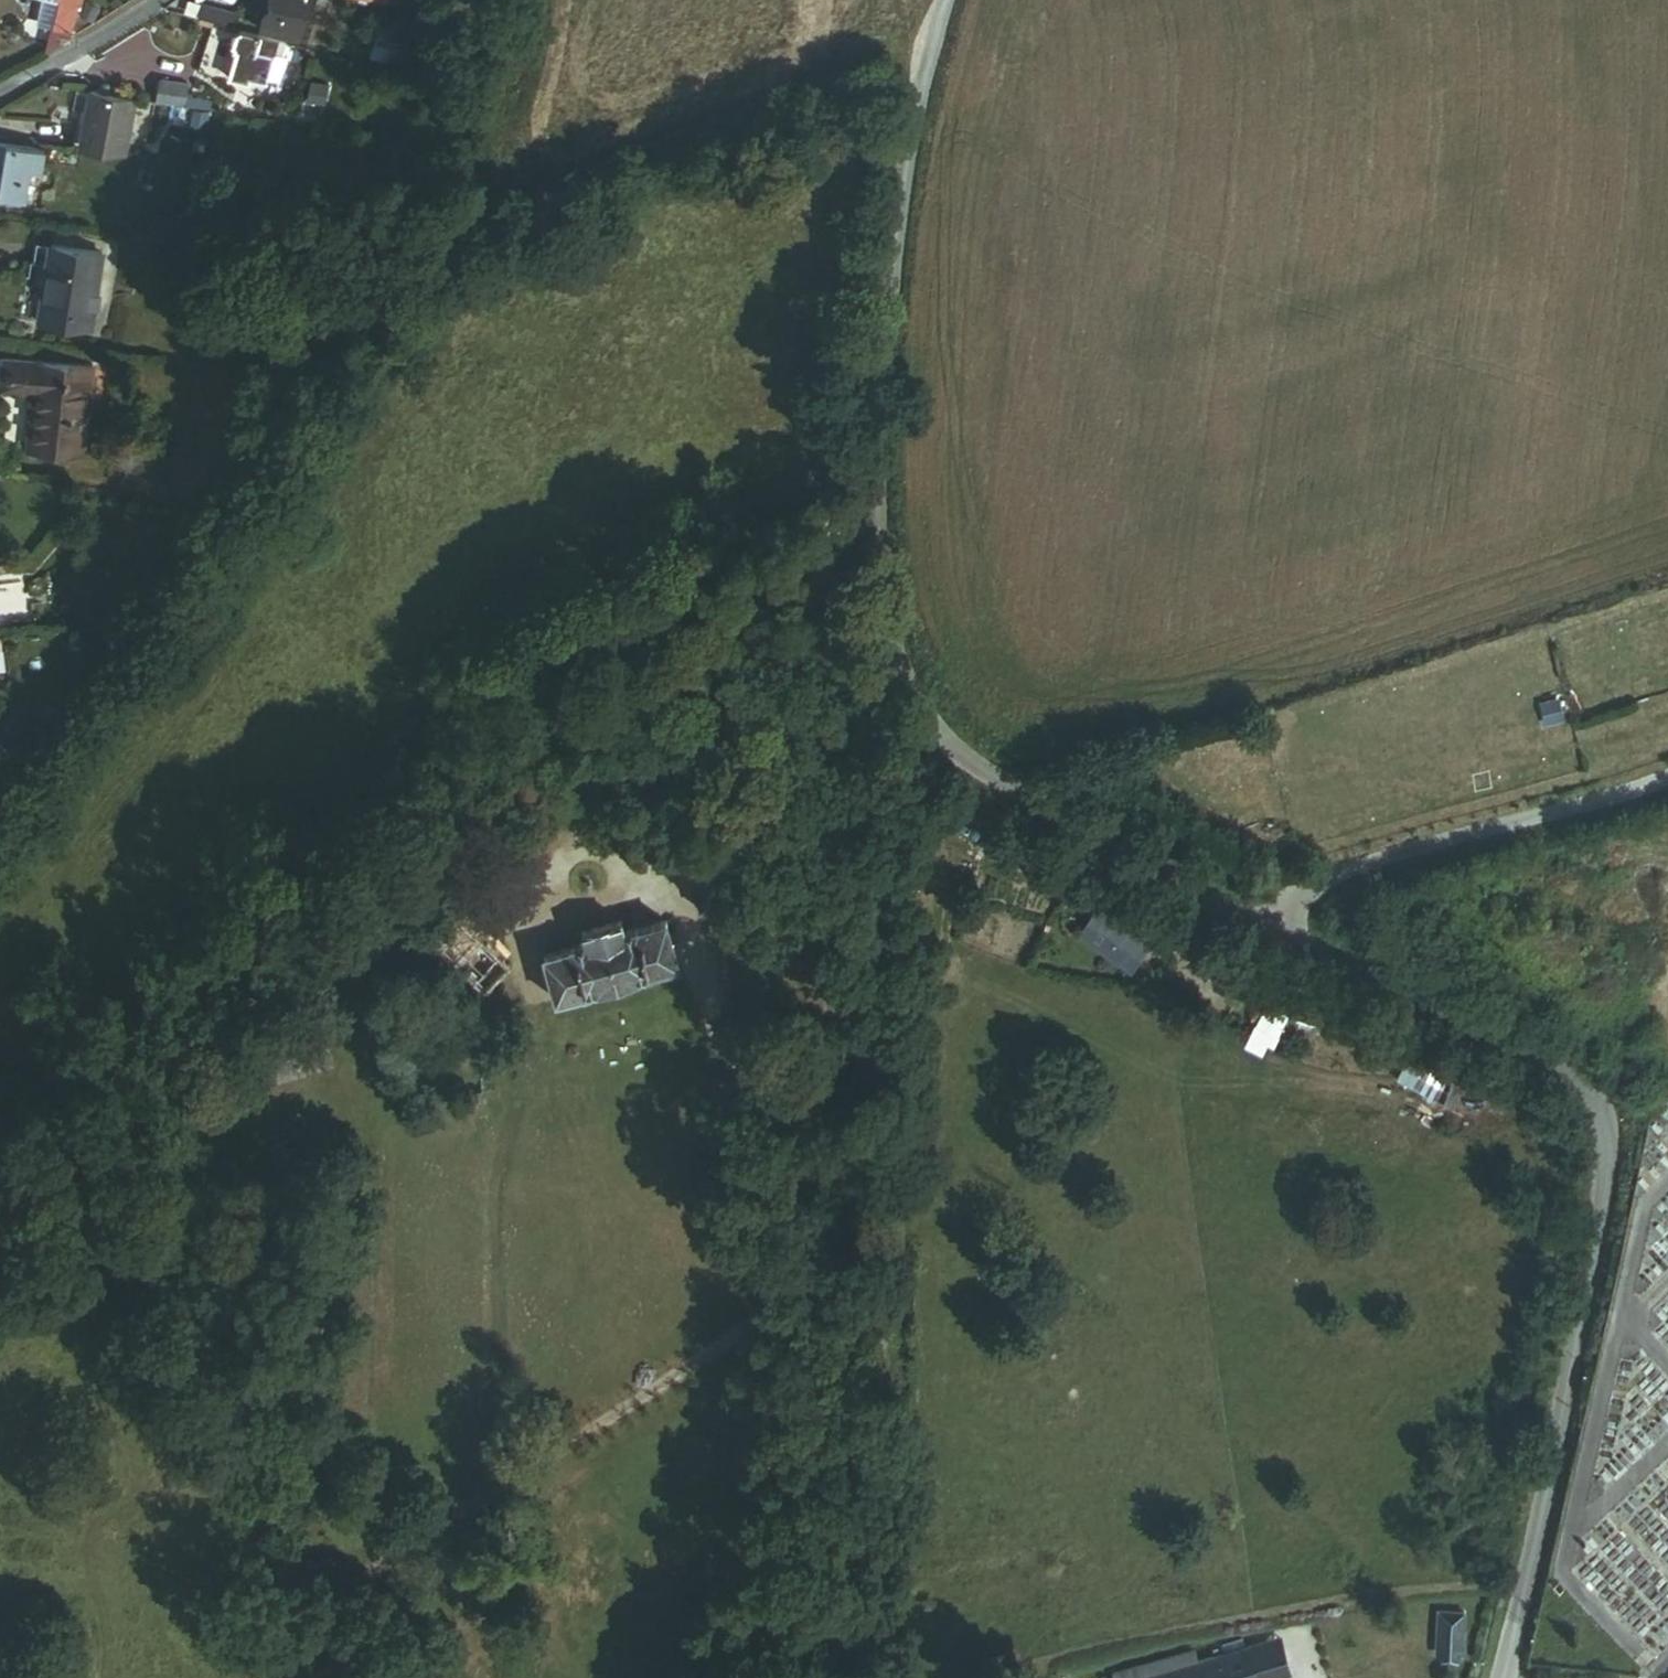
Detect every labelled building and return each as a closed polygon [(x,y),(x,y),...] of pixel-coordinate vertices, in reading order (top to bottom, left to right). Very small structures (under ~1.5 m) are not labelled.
[(44,0),(38,21),(57,25),(50,51),(71,38),(60,35),(68,7),(44,0)] [(60,35),(71,38),(76,22),(82,1),(82,0),(44,0),(68,7),(60,35)] [(261,31),(290,39),(291,38),(299,41),(311,0),(269,0),(261,31)] [(366,2),(394,9),(397,0),(367,0),(366,2)] [(476,6),(488,9),(491,0),(478,0),(476,6)] [(96,12),(97,5),(82,1),(76,22),(82,23),(96,12)] [(201,6),(198,18),(232,28),(235,16),(201,6)] [(400,33),(378,26),(369,56),(392,62),(400,33)] [(282,59),(286,43),(242,31),(242,34),(235,36),(233,47),(238,53),(232,79),(252,85),(253,80),(268,85),(276,57),(282,59)] [(446,41),(425,36),(417,71),(437,76),(446,41)] [(187,83),(160,78),(156,100),(216,111),(217,99),(185,94),(187,83)] [(338,88),(323,84),(320,96),(335,99),(338,88)] [(134,97),(93,90),(84,138),(82,147),(124,154),(134,97)] [(0,142),(0,197),(24,201),(30,169),(41,171),(44,150),(0,142)] [(368,150),(349,145),(346,156),(366,161),(368,150)] [(28,279),(45,281),(50,245),(33,243),(28,279)] [(88,326),(99,251),(50,244),(50,245),(45,281),(40,320),(88,326)] [(78,453),(88,369),(4,358),(0,387),(31,391),(24,447),(78,453)] [(174,408),(160,396),(153,404),(168,416),(174,408)] [(443,898),(420,920),(436,933),(433,937),(488,990),(513,963),(461,909),(455,914),(443,898)] [(1121,958),(1136,937),(1106,916),(1091,938),(1121,958)] [(589,940),(548,952),(560,996),(682,963),(670,919),(629,930),(625,917),(586,928),(589,940)] [(1464,1613),(1442,1612),(1441,1653),(1464,1653),(1464,1613)] [(1279,1644),(1246,1652),(1248,1660),(1253,1677),(1273,1677),(1287,1675),(1279,1644)] [(1248,1660),(1246,1652),(1196,1665),(1193,1654),(1170,1659),(1172,1670),(1141,1677),(1253,1677),(1248,1660)] [(1172,1670),(1170,1659),(1112,1674),(1114,1677),(1141,1677),(1172,1670)]
